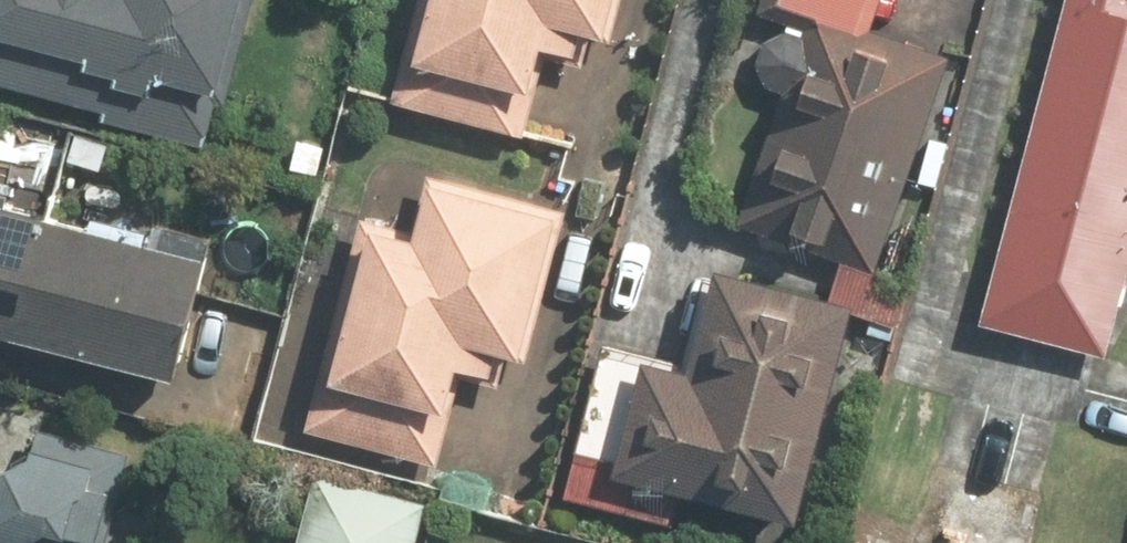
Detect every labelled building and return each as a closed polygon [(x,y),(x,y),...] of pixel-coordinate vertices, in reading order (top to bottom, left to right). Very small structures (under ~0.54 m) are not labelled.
[(69,66),(63,89),(142,110),(147,91),(222,110),(250,0),(0,0),(0,49),(69,66)] [(389,75),(515,110),(531,55),(556,62),(563,38),(605,50),(618,0),(410,0),(389,75)] [(751,4),(781,14),(863,43),(878,0),(752,0),(751,4)] [(966,329),(1099,366),(1126,263),(1126,0),(1055,0),(966,329)] [(762,89),(765,91),(778,96),(739,205),(778,219),(770,242),(834,265),(819,308),(889,332),(905,287),(869,275),(940,70),(863,43),(781,14),(778,15),(774,15),(771,16),(768,18),(765,19),(762,21),(759,23),(757,25),(754,27),(752,30),(750,33),(748,36),(747,39),(746,42),(745,45),(744,48),(744,52),(743,55),(744,59),(744,62),(745,65),(746,68),(747,72),(748,75),(750,77),(752,80),(754,83),(757,85),(759,87),(762,89)] [(401,236),(354,223),(296,438),(435,475),(447,429),(459,382),(517,397),(566,212),(417,173),(401,236)] [(168,393),(204,248),(135,231),(132,243),(0,210),(0,350),(168,393)] [(837,315),(697,278),(685,323),(664,317),(653,358),(593,342),(550,501),(592,512),(596,498),(639,510),(643,493),(780,530),(837,315)] [(128,452),(26,422),(19,446),(0,441),(0,542),(101,542),(128,452)] [(948,468),(927,542),(1023,542),(1037,493),(948,468)] [(304,482),(289,542),(411,542),(420,511),(304,482)]
